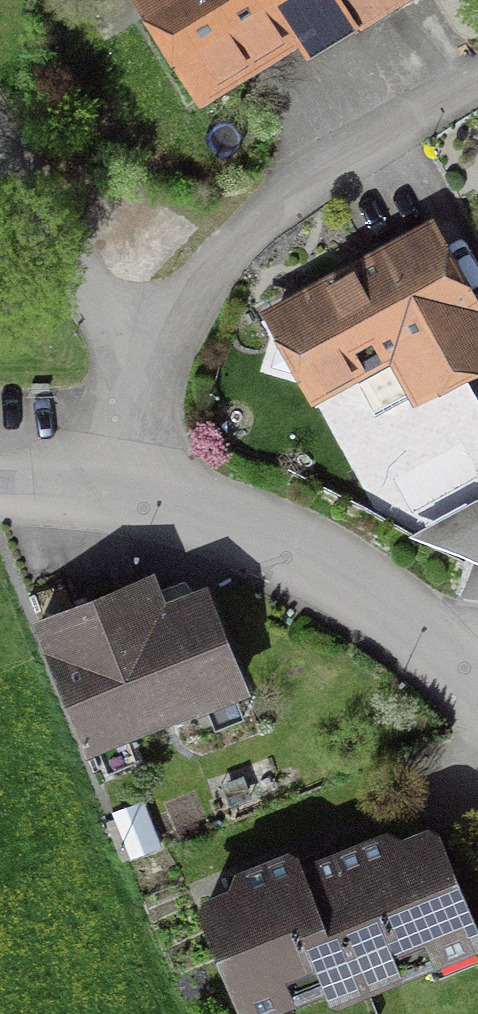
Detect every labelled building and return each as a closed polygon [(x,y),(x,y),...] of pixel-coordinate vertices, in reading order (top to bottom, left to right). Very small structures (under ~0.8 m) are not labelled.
[(200,117),(297,57),(305,70),(419,0),(127,0),(200,117)] [(408,394),(413,400),(477,365),(477,292),(432,209),(260,305),(268,317),(261,322),(268,338),(260,371),(303,385),(311,400),(357,376),(375,411),(408,394)] [(409,531),(477,558),(477,493),(409,531)] [(87,749),(251,685),(208,574),(190,581),(187,574),(163,583),(155,562),(32,610),(87,749)] [(250,797),(243,774),(220,782),(228,804),(250,797)] [(119,858),(161,844),(145,798),(104,812),(119,858)] [(336,999),(477,941),(477,912),(440,818),(428,814),(403,826),(387,819),(304,853),(299,843),(287,840),(235,861),(229,876),(203,885),(197,899),(242,1008),(252,1013),(327,985),(329,994),(336,999)]
